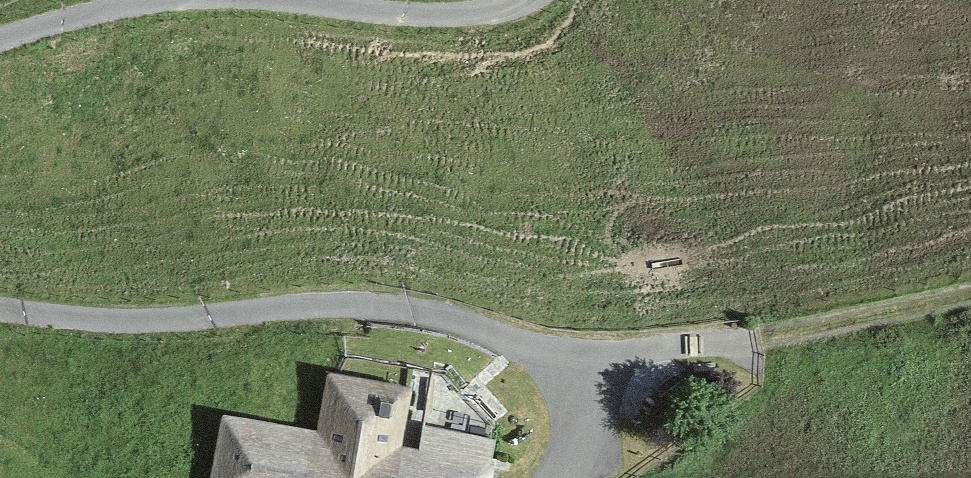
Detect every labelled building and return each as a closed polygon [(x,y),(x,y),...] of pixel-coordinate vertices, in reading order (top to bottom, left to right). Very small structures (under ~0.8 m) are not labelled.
[(324,379),(314,436),(220,421),(210,477),(489,477),(495,445),(442,436),(451,381),(415,375),(412,393),(324,379)]
